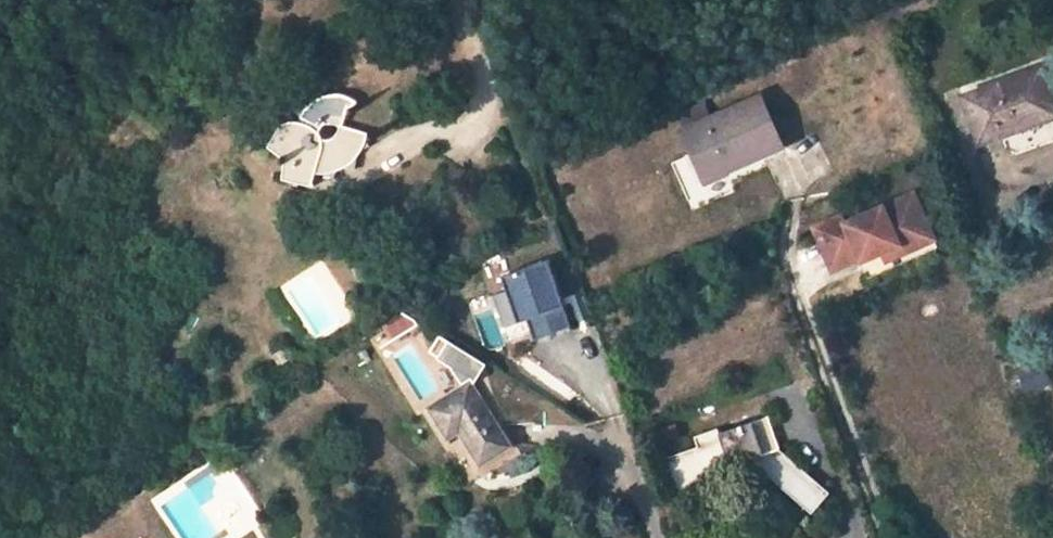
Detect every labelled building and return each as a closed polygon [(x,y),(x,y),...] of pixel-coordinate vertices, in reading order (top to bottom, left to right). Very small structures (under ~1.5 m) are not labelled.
[(870,13),(873,24),(886,18),(882,8),(870,13)] [(962,96),(978,144),(1052,118),(1052,100),(1042,69),(962,96)] [(280,126),(266,148),(283,161),(282,181),(310,188),(314,174),(339,179),(340,170),(352,163),(359,167),(361,160),(362,152),(369,149),(365,141),(367,134),(342,127),(348,108),(350,110),(356,103),(347,98),(337,96),(330,96),(321,98),(313,102),(304,110),(300,115),(316,128),(296,124),(291,124),(280,126)] [(780,148),(758,97),(708,119),(702,106),(679,116),(684,129),(679,131),(699,174),(721,164),(725,171),(780,148)] [(699,174),(702,181),(725,171),(721,164),(699,174)] [(840,216),(811,229),(830,272),(857,259),(858,262),(880,254),(895,247),(898,255),(931,240),(911,195),(844,225),(840,216)] [(895,247),(880,254),(883,262),(898,255),(895,247)] [(533,339),(570,326),(547,260),(501,276),(506,290),(516,322),(526,319),(530,332),(533,339)] [(493,295),(504,326),(516,322),(506,290),(493,295)] [(521,335),(530,332),(526,319),(516,322),(521,335)] [(401,348),(393,334),(381,341),(389,357),(401,348)] [(381,341),(365,351),(375,365),(389,357),(381,341)] [(468,384),(427,409),(446,440),(456,433),(478,467),(508,448),(468,384)] [(697,447),(665,458),(677,494),(726,462),(728,468),(749,461),(811,514),(828,493),(779,450),(766,417),(717,434),(715,429),(693,437),(697,447)]
